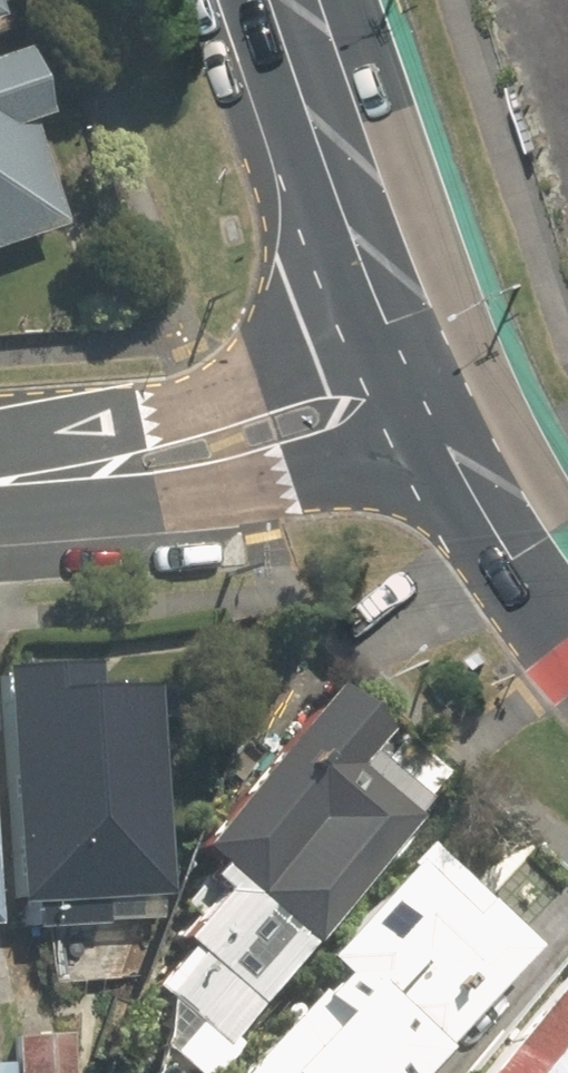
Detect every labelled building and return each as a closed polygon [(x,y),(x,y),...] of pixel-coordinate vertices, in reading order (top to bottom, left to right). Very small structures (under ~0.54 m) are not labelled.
[(0,50),(0,243),(66,220),(32,121),(47,116),(22,42),(0,50)] [(0,659),(0,665),(18,926),(51,924),(54,979),(125,974),(121,924),(170,921),(153,678),(94,682),(92,653),(0,659)] [(414,816),(348,761),(384,717),(332,674),(186,849),(222,878),(177,932),(188,942),(150,988),(186,1018),(160,1049),(189,1072),(201,1072),(414,816)] [(533,946),(422,845),(323,954),(337,966),(239,1072),(417,1072),(533,946)] [(473,1072),(567,1072),(567,961),(473,1072)] [(16,1033),(18,1072),(81,1072),(79,1031),(16,1033)] [(12,1059),(0,1059),(0,1072),(12,1072),(12,1059)]
